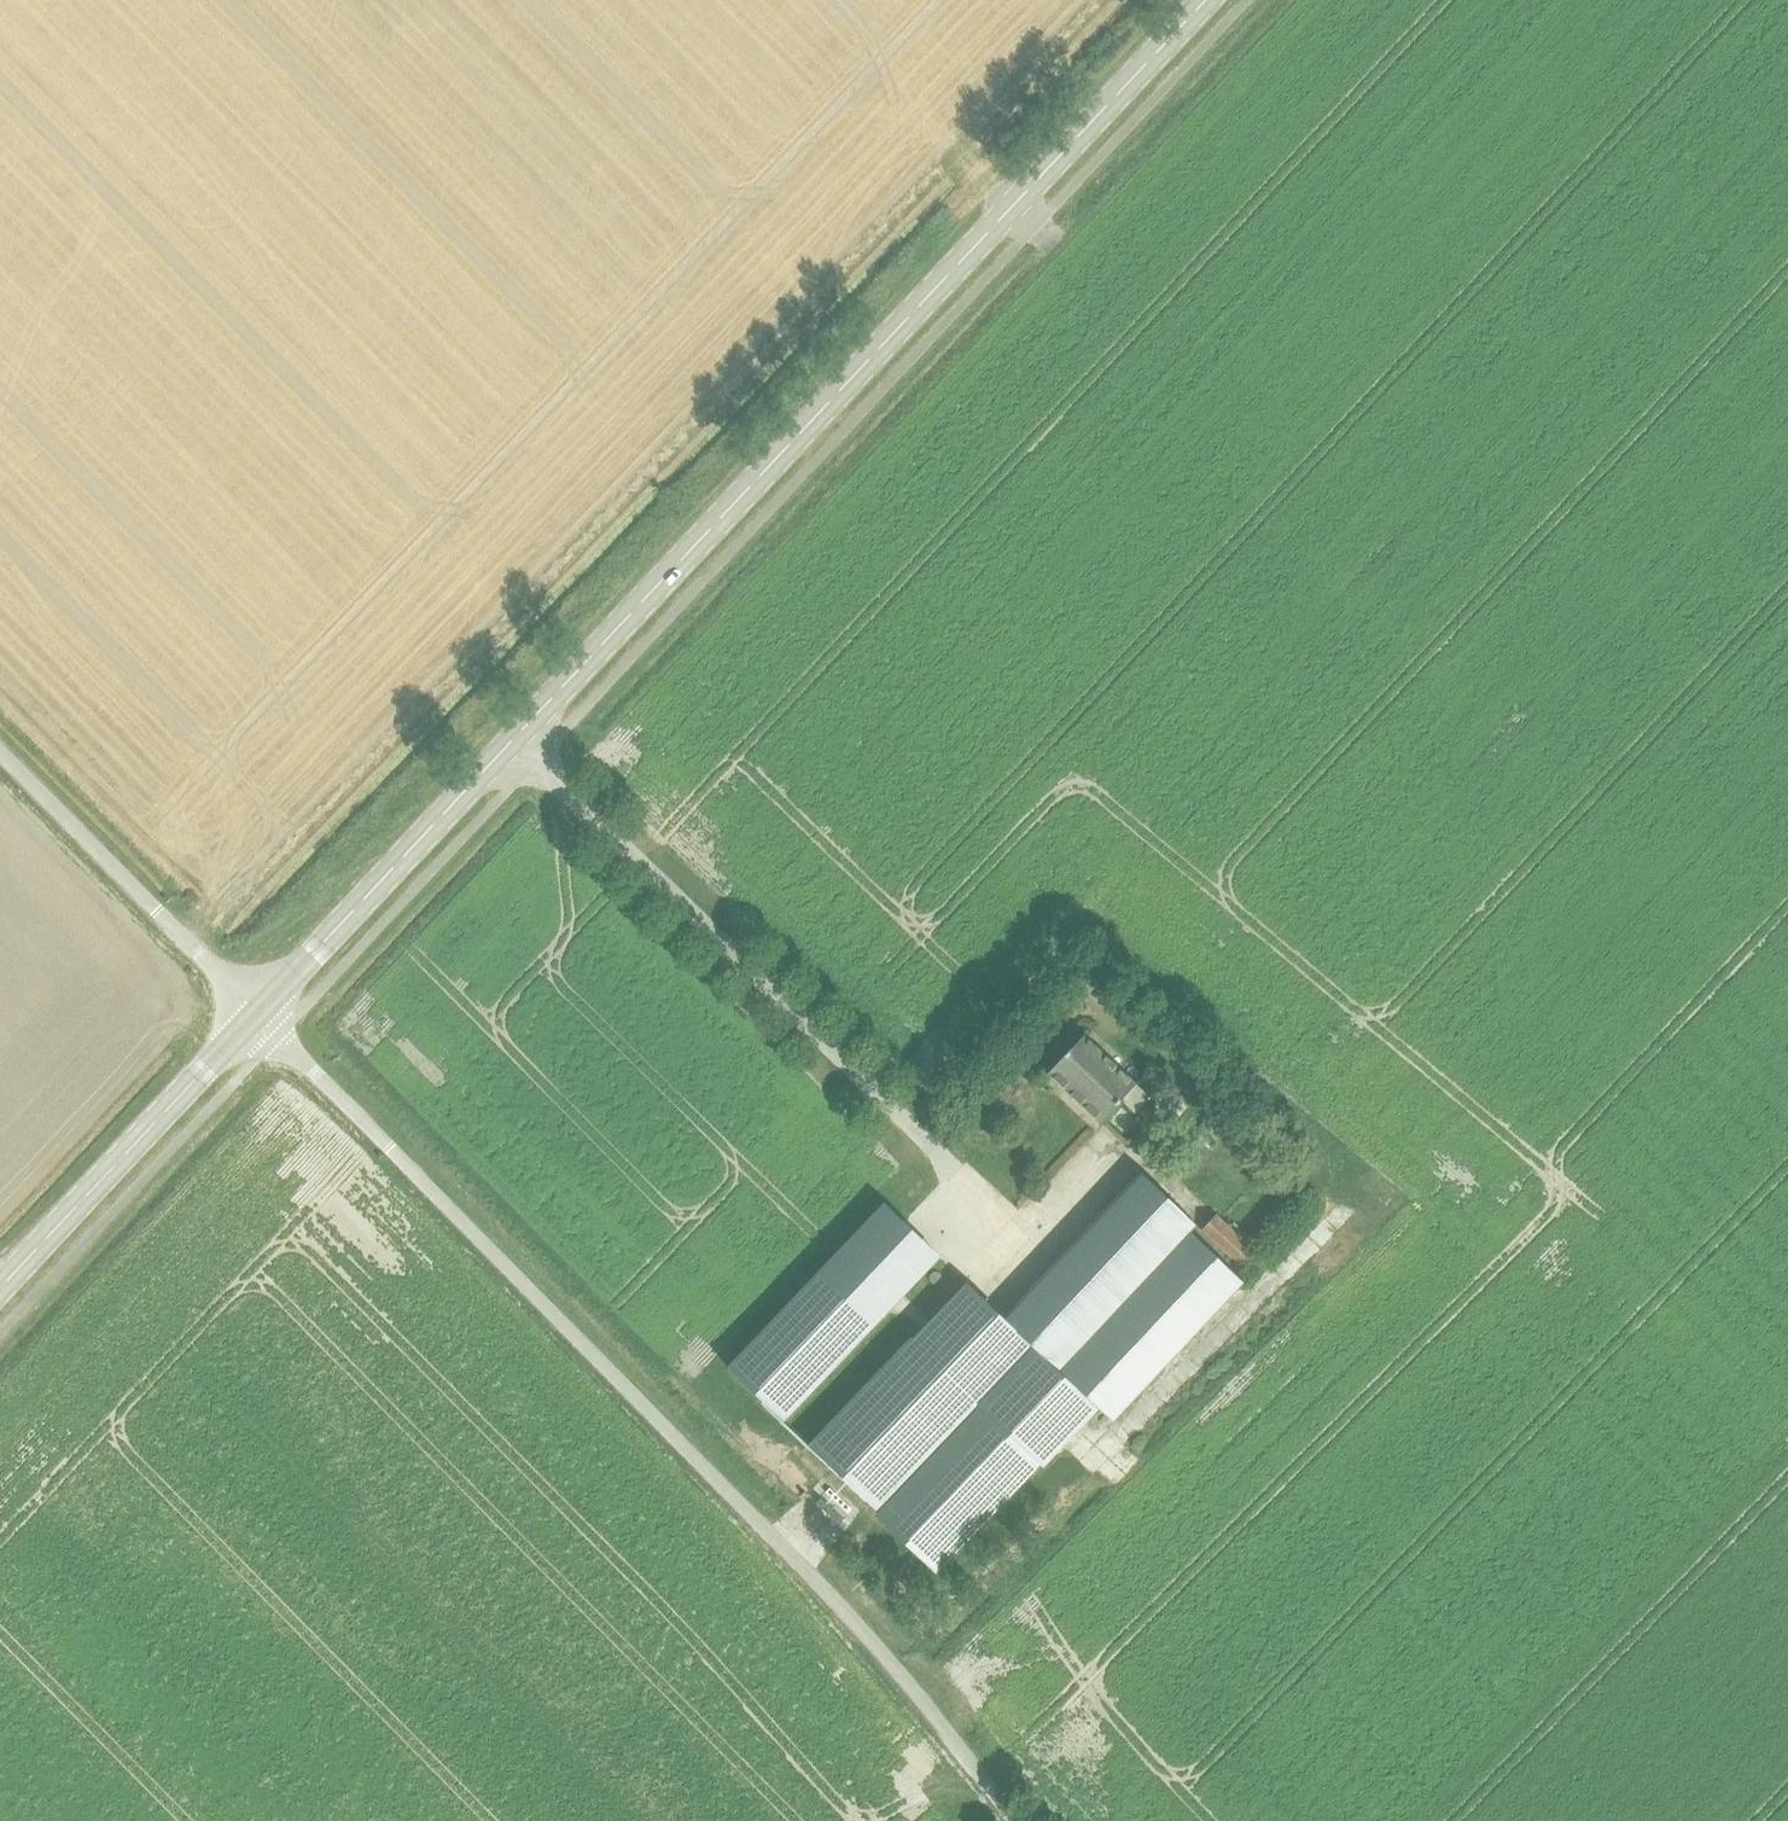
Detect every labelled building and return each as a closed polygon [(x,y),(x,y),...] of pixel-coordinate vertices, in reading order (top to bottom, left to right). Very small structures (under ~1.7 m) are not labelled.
[(1135,1114),(1150,1099),(1083,1036),(1048,1074),(1100,1123),(1121,1101),(1135,1114)] [(1140,1172),(1002,1318),(1097,1409),(1111,1422),(1243,1283),(1189,1232),(1195,1225),(1140,1172)] [(1242,1269),(1257,1253),(1216,1214),(1201,1230),(1242,1269)] [(891,1309),(834,1256),(728,1368),(784,1421),(891,1309)] [(1097,1409),(1002,1318),(965,1283),(809,1448),(938,1570),(1040,1464),(1043,1467),(1097,1409)]
